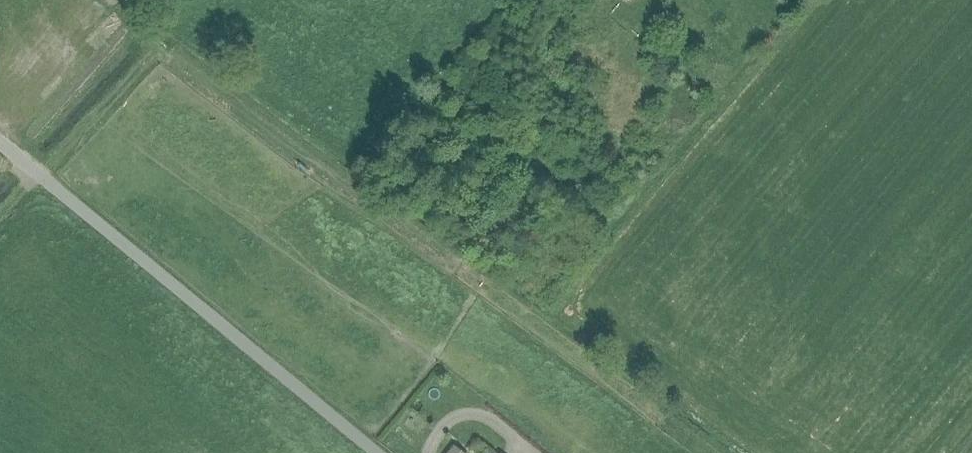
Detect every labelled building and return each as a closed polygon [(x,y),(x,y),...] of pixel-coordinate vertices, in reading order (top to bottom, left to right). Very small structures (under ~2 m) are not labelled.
[(467,452),(455,444),(449,452),(467,452)]
